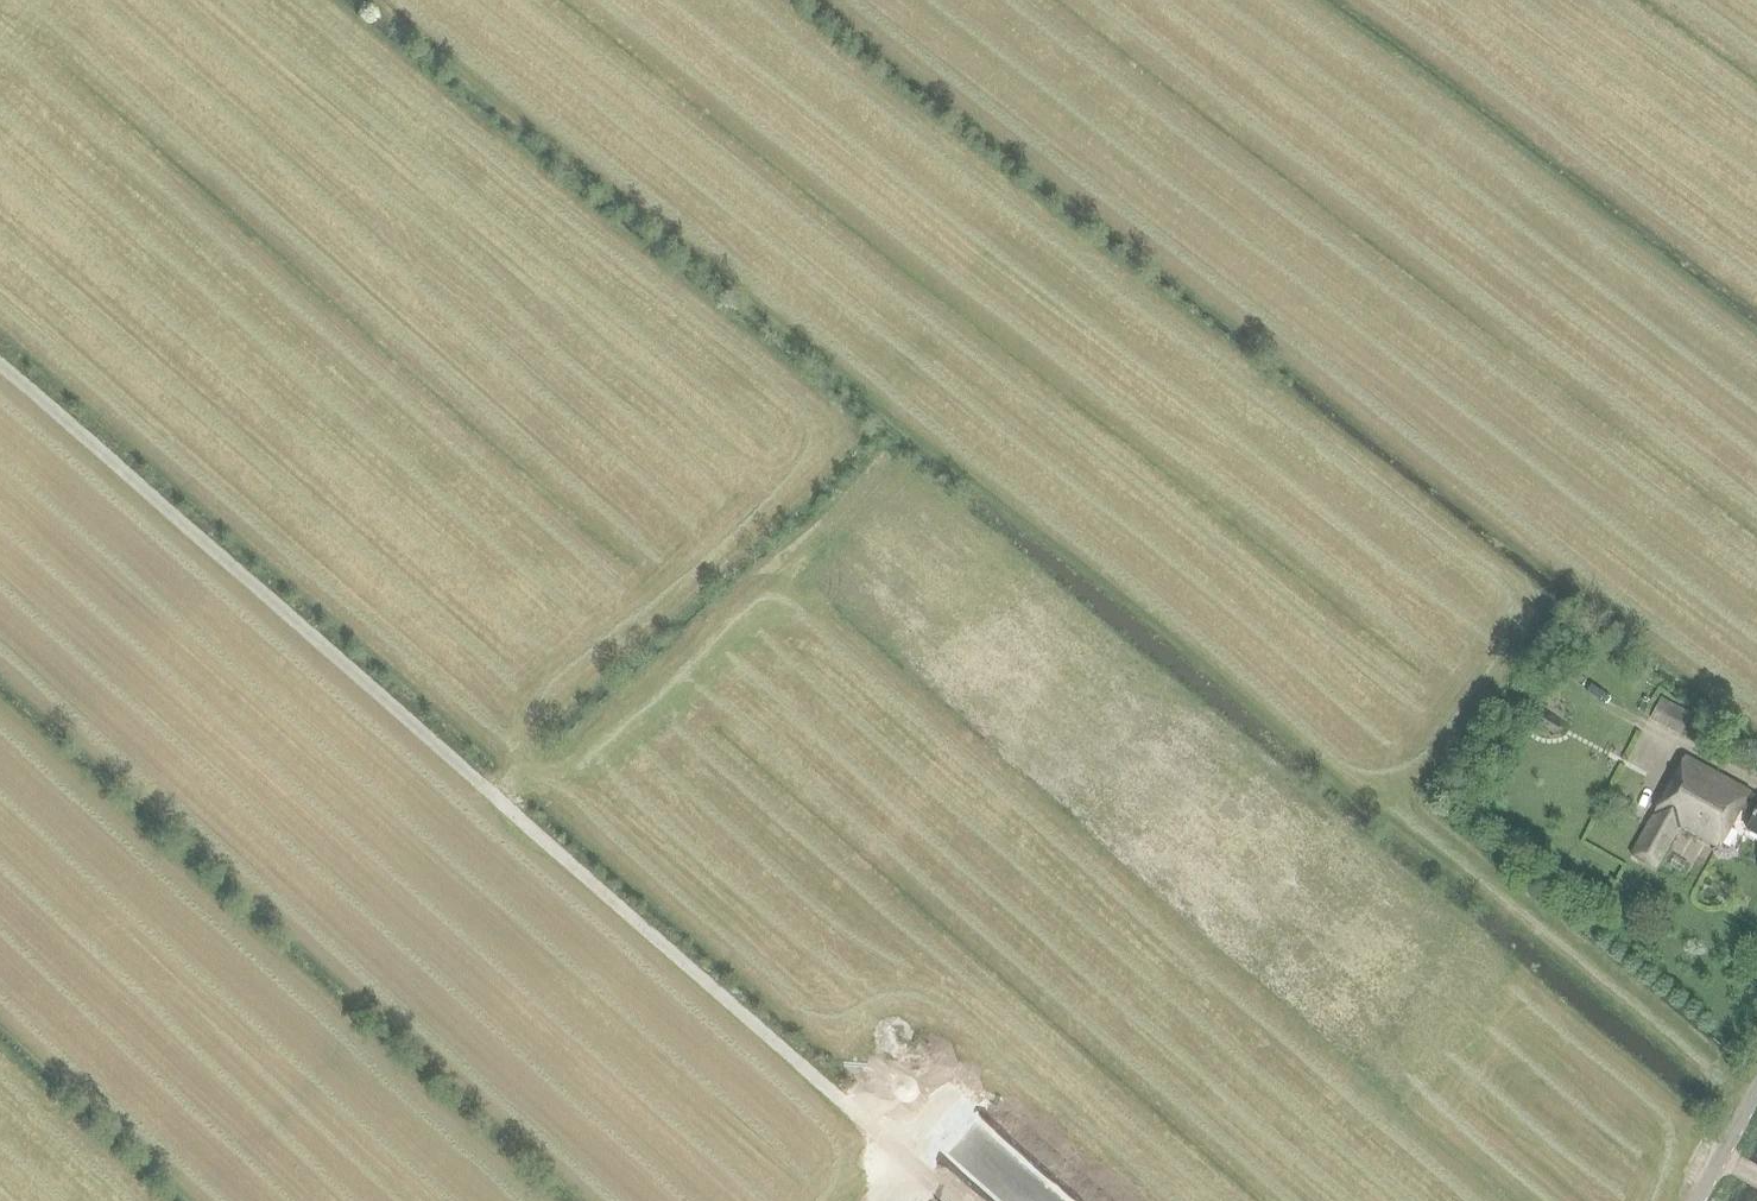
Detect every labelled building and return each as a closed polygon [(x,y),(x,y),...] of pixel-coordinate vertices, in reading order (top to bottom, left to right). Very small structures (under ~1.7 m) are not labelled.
[(1668,695),(1658,716),(1686,731),(1697,710),(1668,695)] [(1687,759),(1631,855),(1657,869),(1679,826),(1719,848),(1739,809),(1752,816),(1745,830),(1756,836),(1756,796),(1687,759)]
